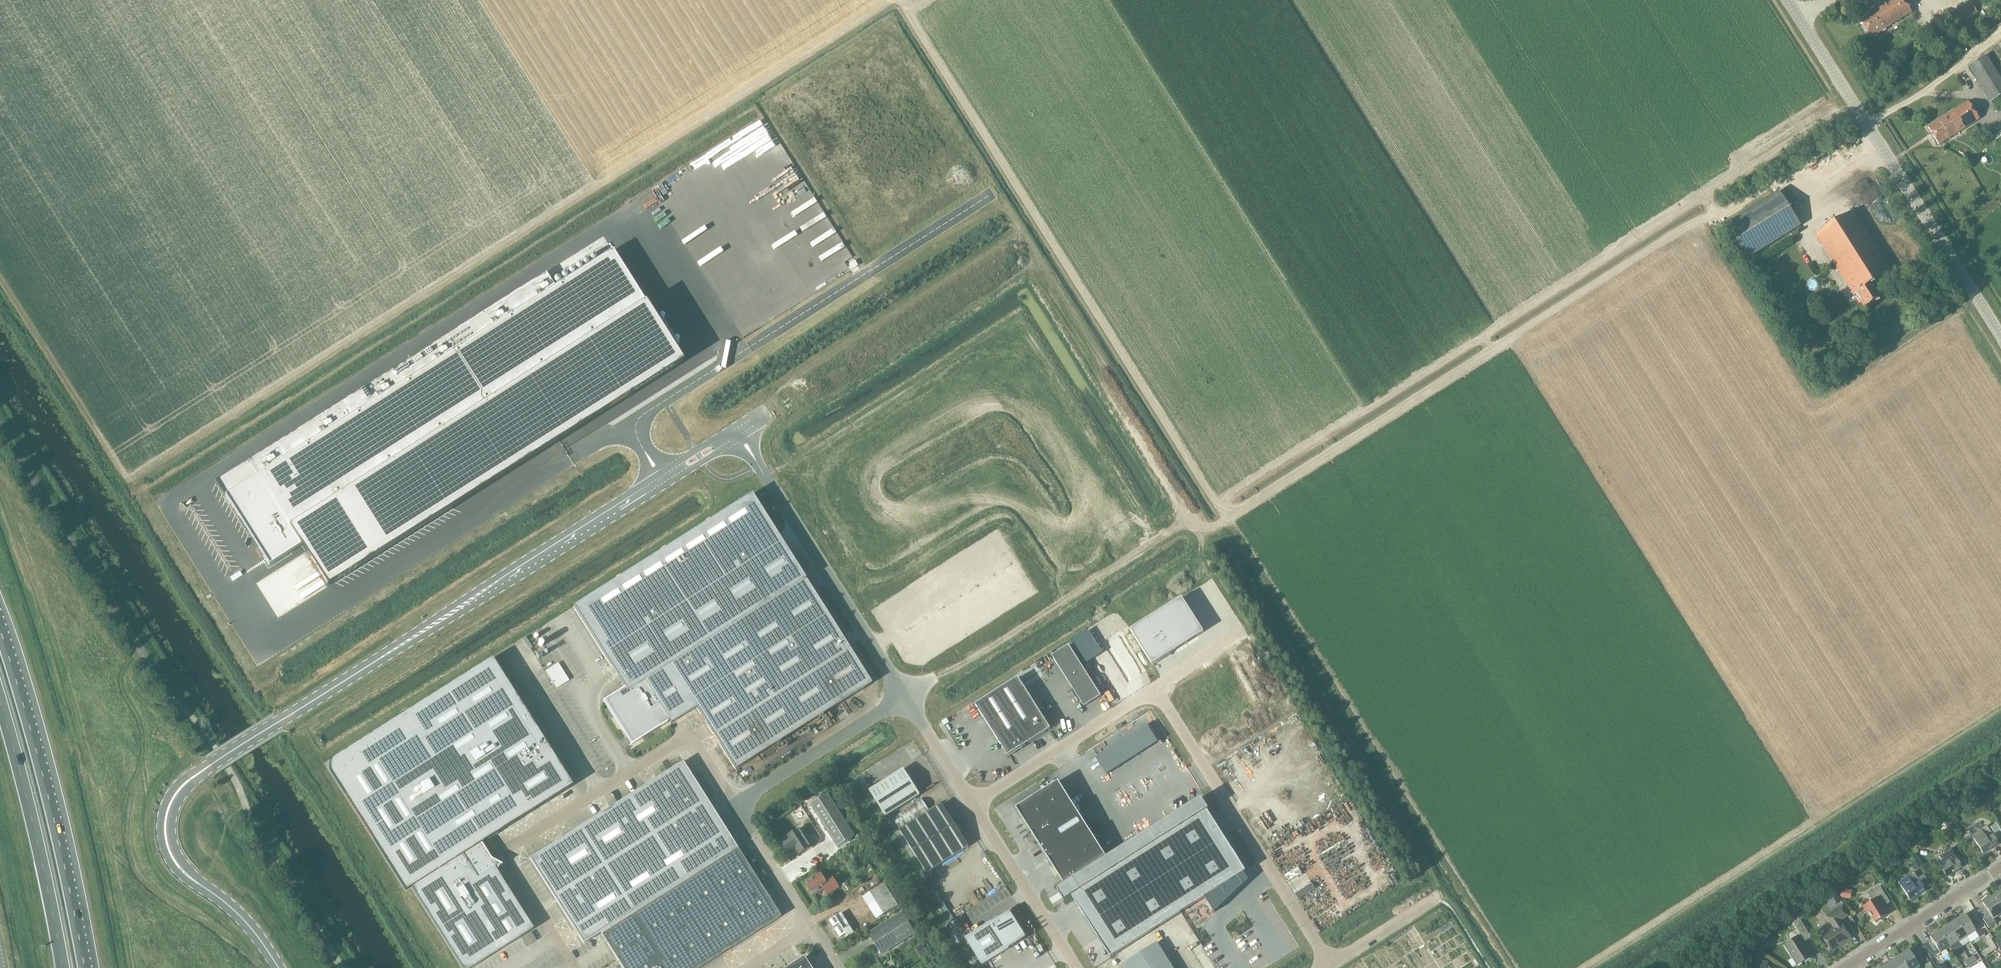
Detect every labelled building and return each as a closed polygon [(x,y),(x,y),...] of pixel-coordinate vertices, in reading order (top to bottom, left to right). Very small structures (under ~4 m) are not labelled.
[(1911,11),(1904,0),(1891,0),(1860,19),(1871,36),(1911,11)] [(1972,3),(1951,16),(1956,25),(1978,12),(1972,3)] [(1969,66),(1991,102),(2000,95),(2000,79),(1986,55),(1969,66)] [(1938,144),(1978,119),(1968,102),(1928,127),(1938,144)] [(1991,135),(1995,140),(2000,137),(2000,125),(2000,123),(1994,127),(1997,132),(1991,135)] [(1838,176),(1847,172),(1845,168),(1836,172),(1838,176)] [(1776,192),(1725,224),(1747,258),(1798,226),(1776,192)] [(1796,211),(1798,218),(1805,216),(1803,209),(1796,211)] [(1856,293),(1864,306),(1881,296),(1871,281),(1889,270),(1851,211),(1815,234),(1854,295),(1856,293)] [(327,587),(682,362),(612,251),(523,306),(514,292),(215,480),(269,565),(301,545),(327,587)] [(632,744),(668,721),(670,720),(671,723),(696,707),(735,769),(850,696),(859,691),(871,683),(751,494),(573,607),(624,687),(604,700),(627,736),(628,735),(633,742),(631,743),(632,744)] [(1181,597),(1130,630),(1152,664),(1203,632),(1181,597)] [(1143,669),(1119,631),(1104,641),(1128,679),(1139,672),(1139,673),(1143,670),(1143,669)] [(328,766),(329,769),(330,772),(405,891),(411,887),(462,967),(471,967),(533,929),(494,868),(497,863),(501,865),(502,864),(490,859),(480,843),(571,786),(492,658),(372,733),(332,758),(330,760),(328,763),(328,766)] [(553,684),(567,677),(558,659),(544,666),(553,684)] [(1084,670),(1068,681),(1084,707),(1101,696),(1084,670)] [(1018,677),(975,705),(1003,749),(1002,749),(1003,750),(1004,750),(1007,756),(1020,748),(1021,749),(1022,748),(1021,747),(1051,729),(1018,677)] [(956,738),(962,736),(953,714),(947,717),(956,738)] [(600,933),(737,848),(682,762),(530,858),(583,943),(600,933)] [(570,766),(577,779),(582,776),(576,764),(570,766)] [(885,816),(920,795),(903,769),(869,790),(885,816)] [(1059,782),(1058,781),(1015,808),(1031,833),(1048,859),(1064,884),(1056,889),(1064,901),(1071,896),(1110,957),(1246,871),(1207,811),(1208,810),(1201,797),(1106,857),(1059,782)] [(827,793),(810,804),(837,847),(854,836),(827,793)] [(926,873),(968,846),(942,804),(900,831),(926,873)] [(1980,831),(1972,836),(1983,854),(1990,849),(1989,848),(1997,843),(1986,825),(1980,830),(1980,831)] [(788,839),(781,844),(788,855),(795,850),(798,855),(811,847),(799,828),(786,836),(788,839)] [(1944,854),(1935,859),(1946,877),(1953,872),(1953,871),(1961,866),(1959,863),(1965,859),(1957,846),(1950,850),(1950,849),(1943,853),(1944,854)] [(726,951),(760,929),(780,917),(737,848),(600,933),(622,967),(699,967),(726,951)] [(866,876),(874,870),(867,860),(859,866),(866,876)] [(1907,877),(1899,883),(1910,900),(1917,896),(1916,895),(1930,886),(1923,874),(1917,878),(1913,872),(1907,876),(1907,877)] [(820,873),(805,882),(813,895),(823,889),(827,895),(839,887),(832,877),(826,881),(820,873)] [(846,879),(840,882),(843,889),(849,886),(846,879)] [(898,905),(885,883),(862,897),(876,919),(898,905)] [(1871,901),(1862,907),(1867,914),(1869,913),(1874,921),(1878,919),(1879,920),(1887,914),(1880,903),(1887,899),(1879,886),(1867,894),(1871,901)] [(2000,911),(2000,891),(1992,897),(2000,911)] [(2000,913),(2000,911),(1992,897),(1982,903),(1985,907),(1978,911),(1985,922),(1992,917),(1992,919),(2000,913)] [(1834,928),(1821,936),(1831,950),(1850,938),(1839,920),(1847,915),(1840,906),(1826,915),(1834,928)] [(948,917),(960,913),(957,907),(946,911),(948,917)] [(1009,910),(965,938),(982,965),(1026,937),(1009,910)] [(1071,911),(1067,913),(1072,921),(1076,918),(1071,911)] [(902,912),(868,934),(881,954),(915,933),(902,912)] [(842,941),(842,940),(854,933),(841,913),(829,920),(842,941)] [(1956,920),(1966,936),(1975,931),(1973,928),(1978,925),(1971,914),(1966,917),(1965,914),(1956,920)] [(1799,918),(1792,923),(1800,935),(1807,931),(1799,918)] [(1957,942),(1966,936),(1956,920),(1947,925),(1957,942)] [(1947,925),(1938,931),(1949,947),(1952,953),(1961,947),(1958,942),(1957,942),(1947,925)] [(1949,947),(1938,931),(1930,937),(1931,939),(1922,945),(1931,959),(1949,947)] [(1798,936),(1784,945),(1797,965),(1811,956),(1798,936)] [(1986,956),(1997,949),(1990,938),(1985,942),(1989,947),(1982,951),(1986,956)] [(1157,942),(1122,964),(1125,967),(1173,967),(1157,942)] [(1919,966),(1928,961),(1920,947),(1915,949),(1914,947),(1909,951),(1908,950),(1900,956),(1907,967),(1916,967),(1919,966)] [(1767,966),(1768,961),(1758,959),(1759,955),(1752,954),(1749,967),(1774,967),(1767,966)] [(1900,956),(1891,961),(1895,967),(1907,967),(1900,956)] [(807,961),(805,957),(787,967),(812,967),(807,961)]
